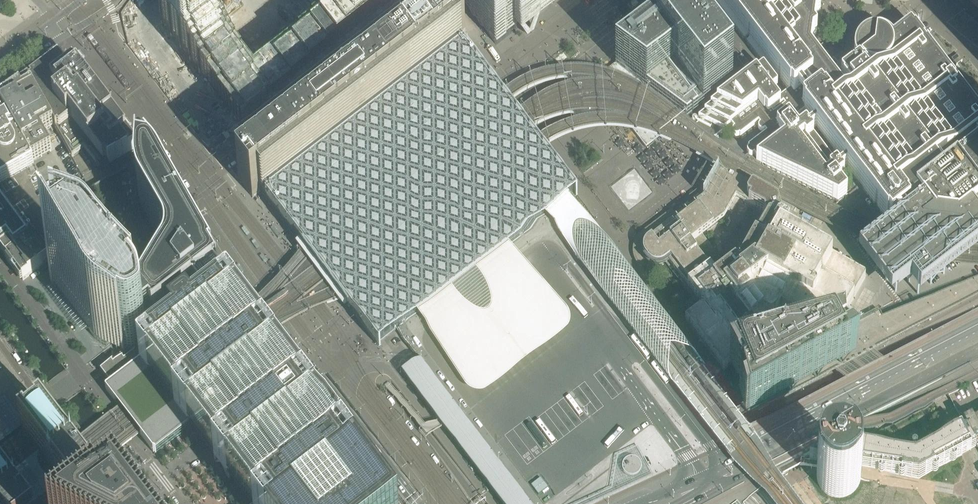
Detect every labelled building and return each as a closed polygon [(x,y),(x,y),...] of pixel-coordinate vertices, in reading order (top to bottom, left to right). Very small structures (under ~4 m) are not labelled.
[(154,18),(158,30),(161,43),(227,142),(232,150),(277,116),(279,118),(293,108),(291,105),(410,14),(424,3),(422,0),(186,0),(154,18)] [(444,1),(486,56),(498,68),(580,175),(603,253),(627,284),(621,288),(630,299),(635,295),(652,317),(653,316),(658,312),(661,310),(632,271),(629,267),(624,256),(610,172),(644,147),(594,81),(653,36),(681,15),(687,22),(731,80),(749,66),(698,0),(446,0),(444,1)] [(789,93),(777,102),(769,91),(773,88),(769,83),(767,80),(763,75),(762,75),(761,76),(694,127),(677,139),(682,142),(693,148),(698,139),(699,139),(699,141),(699,143),(701,144),(702,145),(704,145),(706,144),(706,145),(708,144),(709,145),(712,142),(712,141),(712,140),(714,139),(715,141),(719,138),(718,136),(720,135),(721,136),(725,133),(724,132),(726,130),(727,131),(731,128),(730,127),(731,126),(732,128),(734,130),(733,132),(732,134),(732,135),(733,136),(734,137),(736,138),(737,138),(739,138),(740,139),(741,138),(742,139),(746,136),(745,135),(747,133),(748,134),(752,131),(751,130),(753,128),(754,129),(758,126),(757,125),(759,124),(760,125),(764,122),(763,121),(764,120),(766,122),(765,123),(764,125),(764,127),(766,128),(767,129),(769,129),(771,128),(772,130),(771,131),(748,149),(748,150),(747,151),(747,153),(747,155),(748,155),(749,156),(750,157),(752,157),(754,157),(756,159),(754,161),(760,164),(838,202),(846,195),(847,194),(847,193),(843,189),(841,186),(837,181),(842,178),(843,177),(844,176),(844,175),(842,172),(847,169),(871,201),(863,207),(866,211),(867,211),(869,214),(874,221),(875,221),(878,225),(885,219),(887,221),(888,220),(890,223),(891,224),(892,224),(895,222),(903,215),(906,220),(858,257),(891,299),(910,285),(920,297),(977,252),(977,217),(977,215),(977,214),(977,105),(960,81),(956,84),(954,82),(958,79),(930,41),(926,44),(923,42),(925,41),(923,39),(922,37),(915,28),(914,28),(911,25),(910,25),(909,25),(893,38),(892,38),(890,35),(886,33),(883,31),(879,30),(874,30),(870,31),(866,32),(864,34),(860,36),(858,40),(856,43),(855,47),(854,51),(854,55),(842,64),(838,67),(836,65),(833,62),(831,69),(826,72),(816,58),(811,52),(813,37),(816,35),(817,34),(816,33),(816,32),(814,30),(815,25),(816,15),(820,13),(820,12),(820,10),(812,0),(720,0),(716,3),(750,48),(751,47),(753,50),(752,51),(775,80),(779,77),(781,80),(780,81),(784,86),(789,93)] [(964,5),(977,17),(977,0),(971,0),(964,5)] [(922,22),(977,96),(977,41),(955,11),(948,2),(937,11),(922,22)] [(245,174),(238,179),(252,198),(259,193),(263,198),(265,197),(461,47),(463,46),(459,40),(466,35),(451,16),(444,22),(440,16),(427,26),(417,13),(293,108),(279,118),(244,145),(247,150),(254,159),(250,162),(241,169),(245,174)] [(605,73),(594,81),(603,92),(628,125),(634,133),(646,149),(658,140),(685,119),(686,118),(703,105),(732,83),(681,15),(652,38),(631,55),(618,64),(605,73)] [(416,324),(425,317),(468,285),(539,231),(545,226),(557,217),(568,209),(584,197),(465,41),(261,195),(339,297),(369,337),(380,351),(416,324)] [(98,98),(80,75),(76,70),(73,66),(67,70),(58,59),(29,81),(29,82),(0,102),(0,106),(26,153),(27,153),(46,142),(41,133),(46,130),(54,126),(72,159),(74,157),(84,149),(96,165),(100,171),(138,150),(98,98)] [(0,106),(0,184),(34,165),(32,162),(37,160),(34,155),(33,154),(31,155),(29,156),(27,153),(26,153),(0,106)] [(691,196),(672,211),(641,234),(638,237),(636,240),(634,244),(633,248),(633,252),(634,257),(635,261),(637,264),(637,265),(640,268),(643,266),(648,262),(650,264),(653,266),(656,266),(659,266),(662,266),(665,264),(667,262),(675,272),(695,298),(693,300),(682,308),(689,318),(685,321),(697,337),(699,339),(718,365),(720,367),(723,371),(724,371),(761,343),(763,341),(775,320),(780,311),(786,315),(789,316),(811,329),(818,333),(829,339),(831,339),(834,333),(850,305),(865,278),(865,277),(799,240),(804,231),(808,224),(793,215),(800,202),(798,201),(803,192),(765,171),(760,180),(758,179),(757,178),(753,185),(750,183),(755,173),(760,164),(754,161),(756,159),(754,157),(752,157),(750,157),(749,156),(748,155),(734,166),(728,170),(728,171),(722,168),(721,167),(719,170),(716,177),(715,178),(695,193),(691,196)] [(51,281),(50,282),(53,286),(54,286),(70,307),(69,308),(69,309),(69,311),(71,312),(72,312),(73,312),(74,312),(93,337),(97,341),(101,344),(104,346),(106,347),(107,347),(110,344),(113,346),(123,338),(125,340),(126,342),(128,344),(129,346),(131,348),(100,372),(101,372),(103,370),(104,372),(112,382),(114,385),(143,363),(150,357),(163,347),(175,338),(175,337),(170,331),(190,317),(194,324),(195,323),(215,307),(213,286),(212,270),(201,253),(195,242),(196,241),(196,240),(196,238),(195,237),(193,237),(192,237),(189,233),(190,232),(191,231),(190,229),(189,228),(188,227),(186,228),(179,215),(168,196),(166,193),(160,184),(156,178),(151,174),(152,173),(149,171),(148,171),(150,174),(142,173),(141,190),(141,193),(141,195),(141,196),(141,197),(141,198),(141,199),(141,200),(142,202),(142,205),(143,206),(143,207),(143,208),(143,209),(144,210),(144,211),(145,211),(168,251),(168,252),(168,253),(169,254),(169,255),(169,256),(169,257),(169,258),(170,258),(170,259),(170,260),(170,261),(170,262),(170,263),(169,263),(169,264),(169,265),(169,266),(169,267),(168,268),(168,269),(167,270),(167,271),(166,272),(144,305),(143,309),(143,312),(143,313),(143,314),(143,315),(142,315),(141,315),(140,315),(137,313),(139,311),(98,277),(97,277),(97,276),(96,276),(95,275),(94,275),(93,274),(92,274),(91,274),(90,274),(89,274),(88,274),(87,274),(86,274),(85,274),(84,274),(70,274),(66,275),(61,275),(61,277),(65,276),(55,283),(54,285),(51,281)] [(7,259),(8,261),(6,262),(21,281),(22,280),(23,281),(50,261),(34,238),(34,237),(30,240),(0,199),(0,250),(7,259)] [(692,369),(568,209),(566,210),(562,214),(545,226),(668,388),(669,367),(692,369)] [(106,391),(139,435),(154,454),(154,453),(155,454),(189,429),(214,461),(246,503),(388,503),(343,445),(318,412),(303,393),(278,361),(277,360),(278,359),(263,340),(263,339),(244,314),(244,315),(238,307),(234,302),(233,302),(230,297),(229,297),(224,300),(215,307),(195,323),(194,324),(190,317),(170,331),(175,337),(175,338),(163,347),(150,357),(143,363),(114,385),(106,390),(107,391),(106,391)] [(744,423),(854,364),(852,362),(857,360),(894,340),(877,310),(834,333),(831,339),(819,346),(808,349),(808,350),(737,369),(727,372),(740,397),(737,398),(744,423)] [(779,417),(778,419),(778,422),(779,424),(780,426),(782,427),(784,428),(787,428),(789,427),(791,432),(789,433),(787,436),(786,438),(785,441),(785,444),(786,447),(787,450),(789,452),(792,454),(794,455),(797,455),(800,455),(803,454),(951,375),(929,335),(921,339),(922,340),(903,350),(903,349),(877,363),(876,363),(876,364),(875,365),(873,371),(871,370),(869,377),(867,384),(864,390),(860,395),(855,398),(808,424),(804,417),(852,391),(853,391),(854,390),(854,388),(855,387),(855,385),(852,385),(853,384),(852,382),(851,380),(849,379),(847,379),(845,380),(782,414),(780,415),(779,417)] [(23,437),(23,436),(24,435),(25,436),(28,434),(29,435),(39,428),(38,426),(41,424),(40,423),(42,422),(25,399),(26,398),(0,362),(0,458),(23,440),(22,438),(23,437)] [(317,382),(323,377),(322,376),(319,372),(313,377),(316,381),(317,382)] [(947,395),(948,397),(961,421),(962,423),(971,419),(974,425),(977,423),(977,378),(974,380),(967,384),(958,389),(947,395)] [(949,433),(947,428),(934,404),(861,443),(914,452),(949,433)] [(974,425),(971,419),(962,423),(975,447),(977,445),(977,423),(974,425)] [(829,450),(809,460),(821,462),(819,465),(818,469),(817,471),(816,476),(817,480),(818,484),(820,488),(822,491),(826,494),(828,495),(831,497),(835,498),(839,498),(843,498),(847,496),(851,494),(854,492),(857,489),(859,485),(860,481),(860,480),(861,479),(861,477),(861,474),(860,469),(861,469),(871,471),(881,473),(889,474),(891,474),(896,475),(901,476),(919,479),(935,470),(945,465),(954,460),(960,457),(962,456),(970,451),(971,451),(976,448),(975,447),(962,423),(961,421),(955,424),(947,428),(949,433),(951,436),(943,440),(934,445),(924,451),(915,456),(904,454),(894,452),(885,451),(875,449),(865,447),(849,445),(847,442),(852,438),(852,437),(837,445),(829,450)] [(65,449),(63,447),(57,439),(56,437),(55,437),(48,427),(44,422),(42,423),(42,422),(40,423),(41,424),(38,426),(39,428),(29,435),(28,434),(25,436),(24,435),(23,436),(23,437),(22,438),(23,440),(23,441),(11,450),(1,457),(0,458),(0,503),(95,503),(102,498),(102,497),(101,496),(90,482),(86,477),(85,477),(84,476),(84,477),(81,473),(76,467),(72,461),(67,455),(64,451),(65,451),(64,450),(65,449)]
